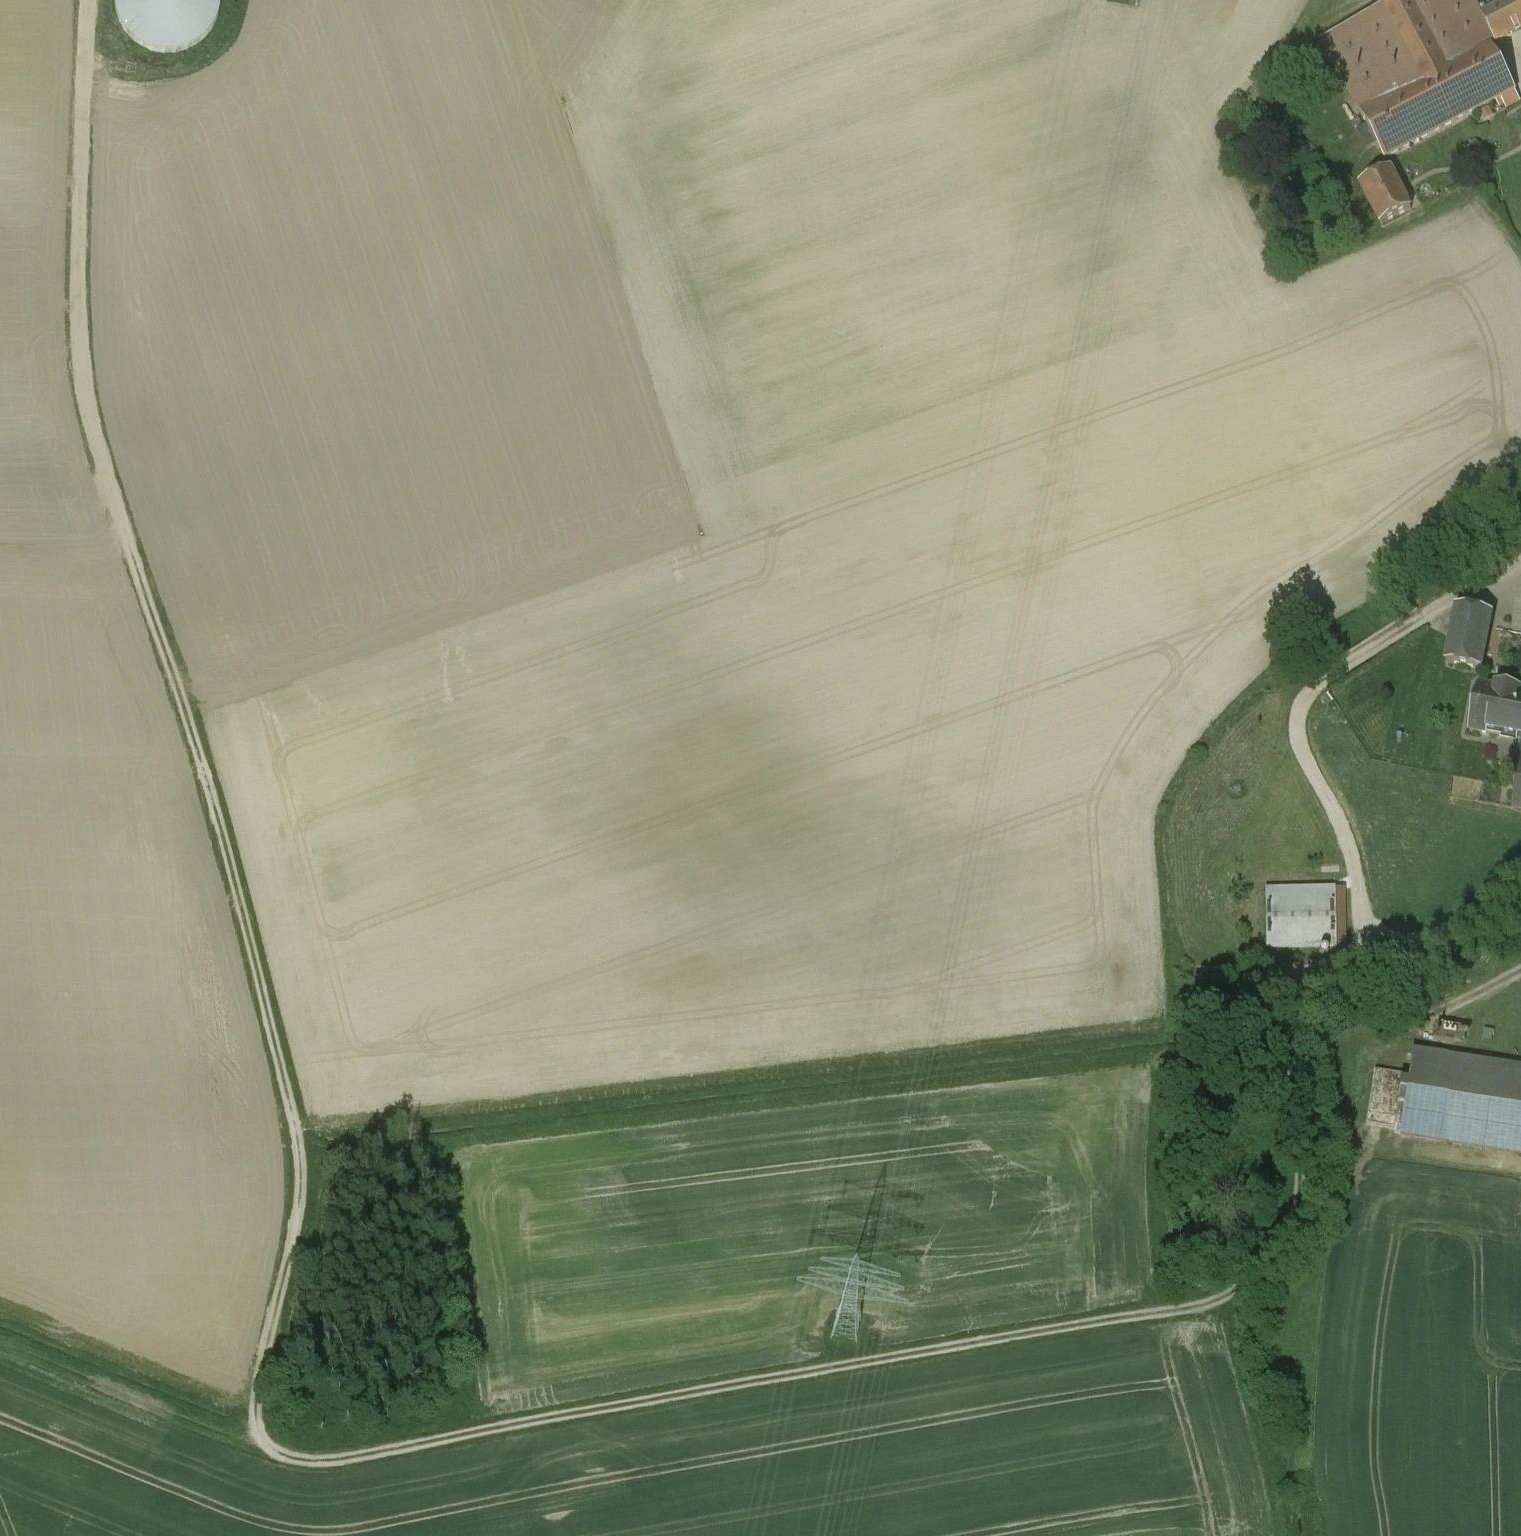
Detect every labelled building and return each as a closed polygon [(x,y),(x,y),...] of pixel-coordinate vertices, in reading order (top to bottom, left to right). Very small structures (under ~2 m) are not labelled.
[(216,40),(208,0),(114,0),(125,58),(216,40)] [(1417,85),(1453,66),(1418,0),(1403,0),(1379,12),(1417,85)] [(1453,66),(1492,46),(1498,43),(1483,16),(1475,0),(1418,0),(1453,66)] [(1498,43),(1520,31),(1520,0),(1513,0),(1483,16),(1498,43)] [(1379,12),(1323,42),(1362,114),(1417,85),(1379,12)] [(1417,85),(1362,114),(1369,129),(1378,146),(1386,161),(1502,100),(1514,93),(1516,92),(1492,46),(1453,66),(1417,85)] [(1514,93),(1502,100),(1507,111),(1520,104),(1514,93)] [(1378,146),(1369,129),(1359,134),(1368,151),(1378,146)] [(1391,172),(1362,187),(1383,226),(1412,211),(1391,172)] [(1493,615),(1458,608),(1447,664),(1482,671),(1493,615)] [(1479,685),(1470,733),(1520,742),(1520,693),(1479,685)] [(1338,887),(1265,890),(1267,955),(1339,952),(1338,887)] [(1413,1054),(1401,1138),(1520,1155),(1520,1069),(1413,1054)]
